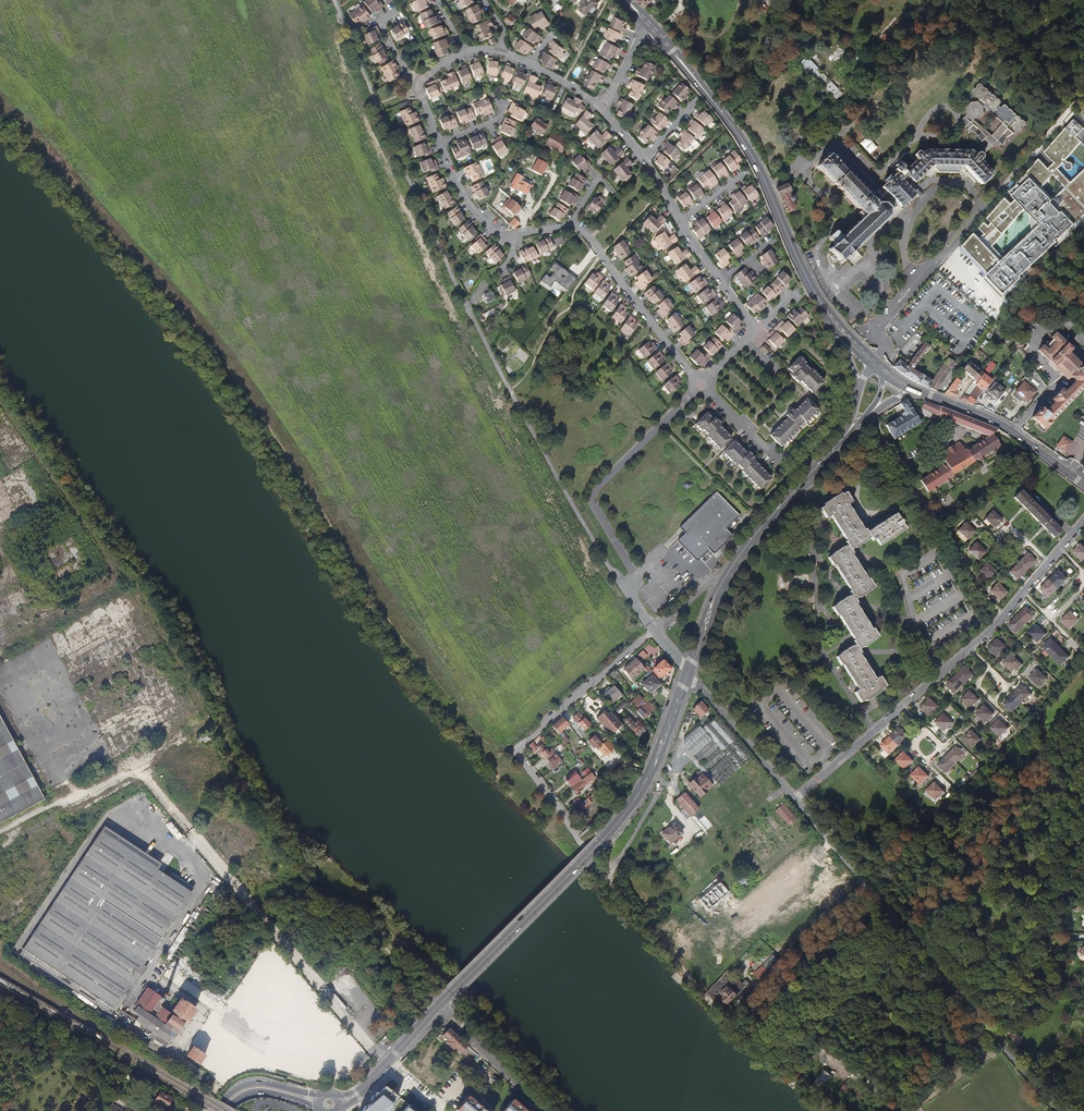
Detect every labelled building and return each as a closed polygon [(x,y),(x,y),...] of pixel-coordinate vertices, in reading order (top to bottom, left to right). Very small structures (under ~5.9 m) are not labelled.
[(380,0),(379,0),(377,1),(377,0),(366,0),(364,1),(371,10),(374,8),(376,7),(378,9),(384,5),(380,0)] [(433,1),(432,0),(420,0),(417,1),(419,5),(416,6),(419,12),(431,7),(429,2),(433,1)] [(474,0),(462,0),(463,2),(461,3),(464,9),(476,3),(474,0)] [(599,2),(597,0),(579,0),(576,3),(580,6),(579,8),(586,15),(590,12),(591,13),(592,14),(596,11),(596,8),(595,7),(599,2)] [(481,12),(480,10),(484,8),(482,3),(468,10),(472,18),(470,18),(473,24),(484,19),(481,12)] [(371,16),(362,4),(349,14),(356,23),(362,19),(364,17),(366,20),(371,16)] [(442,22),(440,15),(436,16),(435,14),(433,9),(422,13),(425,22),(426,21),(428,27),(442,22)] [(552,22),(544,9),(539,12),(538,11),(530,16),(536,26),(540,23),(543,22),(545,26),(552,22)] [(511,26),(517,18),(511,14),(506,19),(511,26)] [(625,26),(628,21),(615,15),(612,20),(615,21),(613,25),(625,32),(628,28),(625,26)] [(894,33),(905,20),(900,16),(889,28),(894,33)] [(493,34),(490,26),(493,24),(490,18),(478,24),(480,30),(480,32),(481,35),(483,36),(484,38),(493,34)] [(409,29),(403,20),(397,24),(398,25),(395,27),(391,29),(397,39),(405,34),(404,33),(409,29)] [(450,33),(448,28),(445,29),(443,24),(430,29),(432,35),(435,34),(436,38),(450,33)] [(378,36),(377,33),(380,32),(379,30),(377,25),(371,27),(370,28),(371,31),(364,34),(369,44),(379,39),(378,36)] [(540,39),(542,35),(530,27),(528,30),(526,28),(523,34),(534,41),(537,37),(540,39)] [(622,38),(624,34),(612,27),(610,30),(608,29),(605,35),(617,42),(620,36),(622,38)] [(887,42),(894,33),(889,28),(881,37),(887,42)] [(452,43),(449,36),(436,41),(438,47),(436,47),(439,56),(450,52),(449,47),(448,45),(452,43)] [(532,50),(535,46),(523,38),(521,41),(518,40),(515,45),(526,53),(529,48),(532,50)] [(564,51),(566,48),(554,39),(551,43),(554,45),(551,49),(561,57),(565,52),(564,51)] [(384,51),(383,49),(384,48),(380,42),(371,48),(374,53),(373,53),(378,61),(387,55),(384,51)] [(626,50),(613,43),(610,49),(609,48),(605,56),(615,62),(617,57),(618,55),(623,57),(626,50)] [(555,62),(558,59),(546,50),(543,54),(546,56),(542,60),(553,69),(557,63),(555,62)] [(484,71),(478,57),(474,59),(475,62),(470,64),(475,77),(481,74),(480,72),(484,71)] [(497,74),(498,61),(493,60),(493,57),(488,57),(487,71),(491,71),(491,74),(497,74)] [(613,64),(601,58),(599,61),(596,60),(594,65),(606,72),(608,67),(611,68),(613,64)] [(396,69),(394,67),(398,65),(396,63),(393,59),(381,67),(390,81),(399,74),(396,69)] [(509,81),(515,68),(509,66),(511,63),(507,61),(501,74),(505,76),(504,78),(509,81)] [(652,74),(654,70),(653,69),(655,66),(646,61),(642,69),(638,67),(635,74),(648,80),(651,74),(652,74)] [(809,70),(801,62),(797,66),(810,80),(810,81),(820,91),(832,103),(836,100),(834,97),(832,94),(809,70)] [(471,77),(466,64),(462,65),(463,68),(458,70),(463,83),(469,81),(468,79),(471,77)] [(828,79),(815,65),(809,70),(822,84),(828,79)] [(522,87),(527,74),(522,72),(523,69),(519,67),(514,80),(517,82),(516,84),(522,87)] [(459,83),(454,70),(447,73),(449,77),(441,81),(445,90),(447,88),(449,89),(453,88),(453,86),(459,83)] [(604,83),(607,76),(595,70),(592,75),(590,76),(588,79),(589,81),(587,84),(596,89),(600,81),(604,83)] [(538,96),(542,86),(535,83),(538,76),(531,73),(524,90),(530,93),(531,94),(535,96),(537,95),(538,96)] [(440,94),(437,87),(439,86),(437,79),(430,82),(431,85),(429,86),(426,87),(430,98),(440,94)] [(642,91),(645,86),(632,79),(629,85),(633,87),(629,95),(637,99),(639,97),(641,96),(642,93),(642,91)] [(551,100),(557,87),(552,85),(553,82),(549,80),(543,94),(547,95),(546,97),(551,100)] [(840,91),(831,81),(825,87),(832,94),(834,97),(840,91)] [(914,192),(911,189),(917,184),(914,182),(928,168),(933,174),(938,170),(939,171),(959,171),(960,170),(963,173),(969,168),(983,182),(992,174),(983,164),(986,161),(982,157),(982,156),(991,148),(992,149),(996,146),(999,148),(1002,146),(1004,148),(1008,140),(1014,138),(1013,136),(1015,132),(1023,130),(1021,122),(1014,122),(1014,121),(1016,119),(1016,116),(1012,115),(1010,117),(1009,116),(1010,110),(1002,110),(998,104),(999,98),(992,97),(991,96),(993,95),(992,91),(989,91),(988,93),(986,92),(987,86),(979,82),(975,90),(978,93),(983,94),(982,97),(984,101),(983,102),(975,102),(971,106),(971,114),(965,119),(967,127),(970,125),(972,127),(970,129),(978,133),(980,135),(982,142),(984,140),(988,144),(979,152),(977,152),(973,148),(971,150),(926,149),(922,153),(920,151),(918,151),(916,153),(916,156),(918,158),(908,168),(900,160),(896,164),(897,165),(895,167),(899,172),(901,174),(899,176),(896,173),(883,186),(884,188),(875,197),(830,152),(827,155),(826,155),(823,157),(824,158),(823,159),(822,158),(820,161),(821,161),(818,164),(835,181),(834,182),(835,183),(836,182),(839,185),(838,186),(839,187),(840,186),(862,208),(859,211),(863,214),(863,215),(863,216),(859,220),(858,219),(857,220),(858,221),(854,225),(853,224),(852,225),(853,226),(849,230),(848,229),(847,230),(848,231),(843,235),(843,234),(842,235),(837,229),(835,230),(829,236),(829,237),(834,243),(834,244),(830,248),(829,247),(828,248),(829,249),(828,250),(829,251),(830,250),(834,254),(831,256),(834,260),(837,257),(840,261),(840,262),(840,263),(841,262),(842,263),(843,262),(842,261),(847,257),(847,258),(848,257),(851,260),(859,252),(856,249),(856,248),(860,244),(861,244),(862,244),(861,243),(865,239),(866,239),(867,238),(866,238),(870,233),(871,234),(872,234),(871,232),(875,228),(876,229),(877,228),(876,227),(880,224),(881,225),(882,224),(881,223),(885,219),(886,220),(887,219),(886,218),(891,214),(892,215),(893,214),(891,212),(890,206),(897,200),(901,204),(914,192)] [(687,95),(686,94),(689,90),(681,83),(672,93),(683,102),(685,99),(685,98),(687,95)] [(676,110),(680,104),(670,95),(665,100),(664,100),(661,102),(661,104),(659,107),(667,114),(672,107),(676,110)] [(493,110),(490,102),(488,96),(473,102),(477,112),(483,110),(486,109),(487,112),(493,110)] [(574,101),(567,97),(562,106),(575,113),(576,111),(579,114),(585,107),(580,103),(582,100),(576,97),(574,101)] [(630,110),(633,104),(621,98),(617,104),(621,106),(617,114),(626,119),(627,116),(629,115),(631,111),(630,110)] [(521,120),(526,111),(518,107),(519,105),(513,102),(510,109),(513,110),(512,112),(511,115),(521,120)] [(420,120),(417,113),(414,114),(413,112),(410,106),(400,110),(406,125),(420,120)] [(475,118),(471,107),(466,109),(465,108),(457,111),(461,121),(465,120),(467,119),(468,120),(475,118)] [(588,120),(592,115),(587,110),(576,124),(581,128),(581,130),(584,133),(586,132),(587,133),(593,125),(588,120)] [(714,120),(704,111),(700,115),(697,113),(694,117),(706,126),(708,123),(710,125),(714,120)] [(1039,157),(963,244),(1006,291),(1083,215),(1083,169),(1070,181),(1058,167),(1063,161),(1066,163),(1066,166),(1068,168),(1071,168),(1073,166),(1073,163),(1071,160),(1067,160),(1065,158),(1081,142),(1083,144),(1083,122),(1071,111),(1061,124),(1065,127),(1045,151),(1054,161),(1048,167),(1039,157)] [(667,125),(670,121),(660,112),(651,122),(659,130),(663,126),(664,127),(667,124),(667,125)] [(458,125),(454,114),(448,116),(448,115),(440,119),(444,129),(448,127),(450,126),(451,128),(458,125)] [(513,127),(516,122),(506,117),(502,124),(504,125),(503,127),(501,131),(511,136),(514,128),(513,127)] [(542,135),(548,125),(536,118),(530,128),(536,131),(536,132),(539,134),(541,134),(542,135)] [(701,132),(703,129),(692,119),(689,123),(691,125),(688,129),(698,138),(702,133),(701,132)] [(427,137),(424,130),(422,130),(421,128),(419,124),(410,128),(413,136),(414,135),(416,141),(427,137)] [(654,140),(659,134),(648,125),(644,129),(642,129),(639,133),(640,134),(637,137),(645,143),(650,137),(654,140)] [(690,144),(694,139),(683,129),(678,135),(682,138),(676,145),(684,151),(686,148),(688,148),(690,145),(690,144)] [(487,141),(486,139),(483,130),(476,133),(477,135),(474,136),(470,137),(474,147),(482,144),(482,143),(487,141)] [(598,148),(612,136),(607,130),(601,135),(596,130),(588,137),(589,138),(589,139),(592,143),(593,143),(598,148)] [(562,156),(564,136),(561,136),(552,131),(546,143),(558,150),(556,153),(562,156)] [(507,149),(503,143),(505,141),(501,135),(495,139),(497,142),(495,143),(492,145),(498,155),(507,149)] [(861,143),(872,153),(879,146),(868,136),(861,143)] [(471,151),(466,137),(459,140),(461,143),(458,144),(452,147),(456,157),(471,151)] [(433,152),(430,145),(427,147),(426,144),(425,141),(414,146),(418,156),(425,153),(426,155),(433,152)] [(679,151),(668,142),(665,145),(667,147),(664,152),(674,161),(678,156),(676,154),(679,151)] [(610,165),(624,154),(620,148),(614,152),(609,146),(601,153),(602,155),(602,156),(604,159),(606,159),(610,165)] [(735,164),(737,163),(742,160),(735,150),(727,156),(728,157),(723,161),(732,173),(738,168),(735,164)] [(667,165),(670,162),(659,152),(656,156),(658,158),(655,162),(665,171),(669,166),(667,165)] [(592,165),(587,159),(585,161),(580,154),(572,161),(579,170),(582,168),(584,166),(586,169),(592,165)] [(440,168),(437,161),(433,162),(432,160),(431,157),(420,161),(424,171),(432,168),(433,171),(440,168)] [(632,174),(627,168),(632,163),(628,158),(614,169),(618,174),(618,176),(621,179),(622,179),(624,180),(631,174),(632,174)] [(484,176),(478,161),(464,167),(467,173),(470,172),(471,174),(474,181),(484,176)] [(730,174),(721,163),(718,165),(717,163),(711,167),(719,178),(724,174),(726,177),(730,174)] [(718,182),(710,171),(705,174),(704,173),(697,178),(703,188),(707,185),(710,183),(712,187),(718,182)] [(447,186),(445,179),(441,181),(440,178),(438,173),(427,177),(433,192),(447,186)] [(583,185),(587,179),(577,173),(574,178),(573,177),(568,185),(577,191),(580,187),(581,184),(583,185)] [(530,185),(522,180),(523,177),(518,174),(510,187),(516,190),(517,188),(526,194),(530,188),(529,188),(530,185)] [(485,187),(482,181),(472,185),(475,192),(477,192),(478,194),(480,198),(489,194),(486,186),(485,187)] [(705,195),(697,184),(693,187),(692,185),(687,188),(695,199),(699,196),(701,199),(705,196),(705,195)] [(759,196),(751,185),(746,188),(745,185),(741,188),(749,200),(752,197),(754,199),(759,196)] [(795,201),(796,199),(795,198),(792,197),(787,185),(776,189),(786,213),(795,209),(792,201),(794,201),(795,201)] [(456,202),(452,195),(451,196),(449,194),(447,190),(438,195),(442,203),(443,202),(446,208),(456,202)] [(575,202),(579,196),(573,192),(572,194),(565,190),(559,199),(569,205),(571,203),(572,201),(575,202)] [(742,206),(746,202),(737,190),(732,194),(734,198),(732,199),(728,202),(735,212),(743,207),(742,206)] [(694,204),(685,192),(682,195),(681,193),(676,196),(683,208),(688,204),(690,207),(694,204)] [(502,205),(512,216),(521,207),(511,197),(502,205)] [(600,209),(603,203),(594,198),(588,208),(597,213),(599,209),(600,209)] [(731,213),(723,201),(719,204),(721,206),(716,210),(724,221),(730,217),(728,215),(731,213)] [(564,215),(568,209),(559,203),(555,208),(554,207),(549,215),(558,220),(559,220),(561,217),(562,214),(564,215)] [(465,218),(463,215),(461,212),(463,211),(458,205),(449,212),(452,217),(451,217),(457,224),(465,218)] [(717,223),(720,221),(712,209),(708,211),(710,214),(705,217),(713,229),(719,225),(717,223)] [(654,233),(666,220),(661,215),(656,220),(651,215),(643,223),(644,224),(644,225),(647,228),(649,228),(654,233)] [(710,229),(701,217),(694,221),(697,225),(695,226),(691,229),(698,239),(705,234),(705,233),(710,229)] [(769,229),(773,226),(766,217),(759,223),(760,224),(755,227),(762,236),(768,232),(766,230),(769,229)] [(515,228),(520,223),(514,218),(510,222),(515,228)] [(474,229),(472,227),(474,226),(469,220),(460,227),(464,232),(463,233),(469,239),(477,233),(474,229)] [(759,239),(752,229),(747,233),(746,232),(740,237),(746,246),(749,243),(751,242),(752,243),(759,239)] [(677,240),(674,234),(668,238),(663,231),(654,237),(655,238),(655,240),(657,243),(659,243),(662,249),(677,240)] [(484,241),(486,239),(482,233),(476,237),(478,240),(472,245),(479,253),(487,245),(485,243),(484,241)] [(554,245),(549,235),(542,238),(543,240),(541,241),(536,244),(541,253),(549,249),(549,248),(554,245)] [(563,236),(555,237),(557,244),(564,243),(563,236)] [(740,250),(743,248),(736,239),(728,245),(732,251),(730,253),(735,259),(740,254),(738,252),(740,250)] [(630,253),(626,248),(627,247),(622,240),(613,247),(616,251),(617,252),(616,253),(620,259),(630,253)] [(502,252),(500,249),(501,248),(496,242),(487,250),(491,255),(496,262),(504,255),(502,252)] [(539,255),(534,246),(530,248),(528,249),(527,248),(520,251),(525,261),(531,258),(531,259),(539,255)] [(691,255),(686,248),(680,252),(676,246),(668,252),(668,253),(668,254),(670,258),(672,259),(675,264),(691,255)] [(575,276),(588,260),(583,256),(588,250),(587,248),(581,255),(579,252),(565,268),(575,276)] [(727,260),(729,258),(723,248),(714,255),(719,261),(716,263),(721,269),(727,264),(725,261),(727,260)] [(777,263),(774,258),(774,257),(769,250),(760,256),(763,260),(765,262),(763,263),(768,269),(777,263)] [(642,268),(633,255),(624,262),(628,267),(629,270),(627,272),(630,277),(642,268)] [(568,290),(577,278),(555,261),(540,282),(551,290),(557,282),(568,290)] [(526,277),(531,274),(526,264),(519,267),(520,269),(518,270),(514,273),(519,282),(527,278),(526,277)] [(685,282),(699,272),(695,266),(689,270),(684,264),(676,270),(677,271),(676,272),(679,276),(681,276),(685,282)] [(756,279),(752,274),(749,276),(748,274),(744,268),(735,275),(744,288),(756,279)] [(593,290),(600,280),(598,278),(600,275),(593,270),(584,283),(593,290)] [(644,284),(651,279),(645,271),(635,278),(637,280),(639,282),(636,284),(640,290),(646,286),(644,284)] [(785,285),(787,283),(790,279),(787,276),(783,272),(777,278),(778,279),(773,283),(781,292),(787,286),(785,285)] [(516,290),(512,283),(515,282),(512,275),(505,279),(506,282),(504,283),(501,285),(507,295),(516,290)] [(700,279),(698,277),(688,284),(695,293),(704,286),(700,279)] [(775,297),(781,292),(773,283),(769,288),(768,287),(761,293),(769,301),(772,297),(774,296),(775,297)] [(602,300),(609,291),(606,289),(600,284),(593,294),(602,300)] [(662,297),(657,290),(656,291),(652,286),(643,293),(648,299),(649,298),(651,300),(654,304),(662,297)] [(712,297),(708,291),(706,289),(697,295),(703,304),(712,297)] [(494,300),(490,292),(486,294),(487,295),(484,296),(488,303),(494,300)] [(768,304),(757,294),(746,305),(754,313),(758,309),(760,307),(763,309),(768,304)] [(610,312),(617,302),(615,300),(609,295),(602,305),(610,312)] [(1034,308),(1040,302),(1036,298),(1031,304),(1034,308)] [(672,307),(666,299),(657,306),(659,308),(661,310),(658,313),(662,319),(668,314),(666,312),(672,307)] [(717,303),(715,300),(705,307),(711,316),(721,309),(717,303)] [(1078,316),(1068,306),(1062,312),(1074,324),(1079,320),(1076,317),(1078,316)] [(620,323),(627,314),(624,311),(618,307),(611,317),(620,323)] [(797,327),(808,315),(800,307),(795,312),(794,314),(791,311),(786,316),(789,319),(791,321),(797,327)] [(682,326),(679,321),(679,320),(674,313),(666,320),(668,324),(670,326),(669,327),(674,333),(682,326)] [(736,326),(738,324),(741,322),(733,314),(725,321),(730,327),(728,329),(734,334),(739,328),(736,326)] [(629,335),(636,325),(633,323),(627,319),(620,328),(629,335)] [(794,329),(789,324),(786,321),(784,323),(782,325),(780,322),(774,328),(779,333),(781,331),(787,337),(794,329)] [(734,334),(728,329),(727,330),(721,325),(714,333),(719,338),(722,341),(724,338),(726,337),(728,339),(734,334)] [(693,335),(687,326),(678,333),(680,336),(682,338),(679,340),(683,346),(689,342),(687,339),(693,335)] [(783,340),(778,335),(779,333),(774,328),(769,333),(772,336),(770,338),(768,340),(775,348),(783,340)] [(1055,333),(1051,337),(1053,339),(1044,348),(1042,346),(1038,350),(1068,379),(1071,377),(1076,382),(1064,393),(1059,388),(1050,398),(1055,403),(1050,408),(1044,402),(1040,406),(1041,407),(1031,417),(1043,429),(1050,422),(1049,421),(1082,388),(1083,389),(1083,388),(1083,361),(1055,333)] [(716,351),(721,345),(719,343),(717,341),(716,340),(713,337),(709,342),(708,341),(702,347),(707,352),(709,355),(713,352),(714,350),(716,351)] [(644,358),(653,351),(649,345),(647,342),(637,349),(644,358)] [(912,370),(914,367),(929,346),(924,342),(906,366),(901,373),(918,384),(936,391),(956,362),(948,358),(932,380),(921,375),(912,370)] [(769,351),(763,345),(760,349),(765,354),(769,351)] [(705,354),(704,353),(702,355),(696,350),(689,357),(697,366),(699,363),(701,362),(703,364),(709,359),(707,357),(705,354)] [(653,369),(662,362),(660,359),(661,358),(660,356),(661,355),(659,351),(646,361),(653,369)] [(823,381),(811,369),(809,370),(804,364),(805,363),(799,357),(787,368),(791,372),(789,374),(798,383),(800,381),(812,393),(823,381)] [(901,373),(906,366),(898,360),(893,366),(901,373)] [(992,379),(969,361),(966,364),(963,369),(979,382),(977,385),(979,386),(971,398),(964,395),(960,401),(973,406),(974,405),(992,379)] [(995,364),(991,361),(985,369),(989,372),(995,364)] [(662,381),(671,374),(669,371),(670,370),(669,368),(670,366),(667,362),(655,372),(662,381)] [(957,390),(962,384),(960,382),(961,381),(959,379),(961,377),(961,378),(963,375),(961,372),(950,386),(944,394),(957,399),(957,390)] [(679,387),(677,384),(678,383),(676,381),(678,379),(675,375),(663,385),(670,394),(679,387)] [(1029,382),(1039,392),(1046,385),(1042,381),(1037,375),(1029,382)] [(997,400),(1005,391),(995,383),(988,392),(997,400)] [(1027,403),(1035,392),(1023,383),(1015,393),(1027,403)] [(944,394),(950,386),(947,384),(941,393),(944,394)] [(798,427),(804,421),(805,423),(817,410),(806,399),(793,411),(792,409),(783,418),(785,420),(769,435),(781,447),(799,428),(798,427)] [(895,438),(921,422),(908,400),(901,404),(905,411),(904,411),(903,412),(903,413),(903,414),(903,415),(887,425),(895,438)] [(939,416),(940,407),(924,400),(922,407),(939,416)] [(989,437),(993,434),(998,430),(940,407),(939,416),(951,421),(967,428),(989,437)] [(730,438),(718,426),(720,424),(711,415),(710,417),(706,413),(694,425),(701,431),(702,430),(708,435),(706,437),(719,449),(730,438)] [(993,434),(989,437),(967,449),(974,461),(976,459),(977,460),(979,459),(980,461),(984,459),(983,456),(992,452),(993,454),(996,452),(997,451),(996,449),(1001,446),(993,434)] [(1065,453),(1072,444),(1063,438),(1056,447),(1065,453)] [(757,461),(748,452),(746,454),(734,441),(723,453),(735,465),(736,464),(742,470),(740,471),(759,490),(770,478),(755,463),(757,461)] [(963,448),(959,442),(952,446),(956,452),(963,448)] [(974,461),(967,449),(964,450),(963,448),(956,452),(952,446),(951,444),(946,448),(947,449),(947,450),(941,454),(943,459),(946,464),(953,475),(974,461)] [(891,480),(878,463),(871,467),(884,485),(891,480)] [(951,480),(950,478),(954,476),(953,475),(946,464),(920,480),(928,492),(932,490),(933,491),(936,489),(937,489),(936,487),(945,481),(946,483),(951,480)] [(1062,531),(1021,490),(1014,498),(1054,539),(1062,531)] [(727,528),(740,515),(717,491),(684,523),(714,554),(725,544),(734,535),(727,528)] [(862,530),(846,504),(850,502),(844,492),(840,494),(839,493),(823,503),(824,505),(820,507),(826,517),(830,514),(846,540),(845,540),(847,543),(828,556),(833,564),(834,563),(850,589),(849,590),(851,593),(832,606),(837,614),(838,613),(854,639),(853,640),(856,643),(836,656),(842,664),(843,664),(858,688),(854,691),(860,701),(864,698),(865,700),(881,690),(880,689),(884,686),(878,676),(874,678),(859,653),(860,653),(857,649),(877,636),(872,628),(870,629),(854,603),(856,602),(853,598),(873,585),(868,577),(866,579),(850,553),(852,552),(849,549),(869,536),(872,540),(875,538),(878,544),(913,523),(906,513),(899,518),(896,513),(866,531),(864,528),(862,530)] [(994,528),(1003,520),(994,511),(986,519),(994,528)] [(975,531),(966,522),(959,530),(967,539),(975,531)] [(958,530),(956,532),(965,541),(967,539),(958,530)] [(986,551),(977,542),(969,550),(978,559),(986,551)] [(1081,543),(1074,551),(1082,560),(1083,558),(1083,546),(1081,543)] [(1027,570),(1037,561),(1029,553),(1019,563),(1027,570)] [(997,572),(988,563),(980,571),(989,580),(997,572)] [(1018,580),(1027,570),(1019,563),(1010,572),(1018,580)] [(1068,578),(1060,570),(1051,579),(1059,587),(1068,578)] [(1059,587),(1051,579),(1042,588),(1050,596),(1059,587)] [(999,600),(1007,592),(998,583),(990,590),(999,600)] [(1026,625),(1035,615),(1028,608),(1018,617),(1026,625)] [(1071,628),(1079,620),(1071,611),(1062,620),(1071,628)] [(1026,625),(1018,617),(1009,626),(1017,634),(1026,625)] [(1046,634),(1037,625),(1029,633),(1038,642),(1046,634)] [(997,656),(1007,647),(999,639),(989,648),(997,656)] [(1060,648),(1051,639),(1043,647),(1053,656),(1060,648)] [(1070,657),(1060,648),(1053,656),(1062,665),(1070,657)] [(642,651),(638,655),(642,660),(646,657),(642,651)] [(1023,666),(1012,655),(1004,663),(1013,672),(1016,669),(1018,671),(1023,666)] [(643,670),(635,661),(624,671),(632,680),(643,670)] [(661,678),(671,670),(664,662),(654,670),(661,678)] [(965,683),(974,674),(966,666),(957,675),(965,683)] [(658,678),(651,670),(643,677),(647,680),(652,676),(655,681),(658,678)] [(1047,679),(1039,670),(1031,678),(1039,687),(1047,679)] [(618,677),(614,671),(610,674),(615,680),(618,677)] [(956,693),(965,683),(957,675),(948,685),(956,693)] [(650,694),(660,685),(655,681),(652,676),(647,680),(642,684),(650,694)] [(1022,703),(1031,694),(1023,686),(1014,695),(1022,703)] [(622,695),(614,687),(605,695),(612,703),(622,695)] [(980,701),(971,692),(963,700),(972,709),(980,701)] [(1022,703),(1014,695),(1005,704),(1013,712),(1022,703)] [(928,714),(937,704),(929,696),(920,705),(928,714)] [(654,710),(647,702),(645,704),(638,697),(634,700),(635,702),(633,704),(638,710),(636,711),(641,718),(644,715),(646,717),(654,710)] [(617,713),(625,705),(623,702),(614,710),(617,713)] [(700,717),(707,710),(712,715),(701,724),(704,728),(716,718),(717,717),(706,703),(703,705),(701,703),(693,710),(700,717)] [(994,715),(985,706),(977,714),(986,723),(994,715)] [(638,716),(630,707),(627,709),(635,718),(638,716)] [(610,736),(622,726),(615,718),(610,712),(606,716),(604,713),(596,719),(610,736)] [(590,725),(579,713),(573,718),(583,731),(590,725)] [(945,730),(953,722),(944,713),(936,721),(945,730)] [(643,728),(644,728),(638,721),(634,724),(628,717),(623,721),(635,735),(643,728)] [(44,799),(0,718),(0,823),(44,799)] [(752,759),(716,718),(704,728),(702,729),(712,741),(714,742),(719,749),(720,750),(725,756),(727,757),(738,771),(752,759)] [(558,734),(568,725),(563,719),(553,728),(558,734)] [(1001,738),(1008,729),(999,720),(992,728),(1001,738)] [(712,741),(702,729),(700,727),(684,740),(684,747),(694,758),(712,741)] [(897,744),(907,736),(899,727),(890,735),(897,744)] [(643,728),(635,735),(638,738),(645,731),(643,728)] [(585,735),(580,729),(577,732),(582,738),(585,735)] [(982,741),(973,732),(964,740),(973,749),(982,741)] [(207,733),(202,736),(208,746),(213,743),(207,733)] [(897,744),(890,735),(880,744),(888,752),(897,744)] [(603,746),(595,737),(588,743),(593,749),(596,747),(605,757),(614,749),(605,739),(603,741),(605,744),(603,746)] [(539,749),(534,742),(530,746),(535,754),(539,750),(541,753),(539,755),(543,760),(546,758),(550,755),(544,746),(539,749)] [(700,765),(719,749),(714,742),(695,759),(700,765)] [(965,756),(957,747),(947,756),(956,765),(965,756)] [(707,772),(725,756),(720,750),(701,766),(707,772)] [(912,761),(903,751),(895,760),(903,769),(912,761)] [(556,762),(550,755),(546,758),(548,761),(551,764),(554,769),(563,763),(561,761),(559,762),(558,761),(556,762)] [(946,774),(956,765),(947,756),(938,765),(946,774)] [(719,787),(738,771),(727,757),(708,774),(716,783),(719,787)] [(695,759),(694,758),(693,760),(692,763),(703,775),(712,786),(716,783),(708,774),(707,772),(701,766),(700,765),(695,759)] [(927,777),(918,767),(910,775),(919,784),(927,777)] [(586,778),(592,773),(588,768),(582,773),(586,778)] [(573,788),(580,782),(573,774),(566,779),(573,788)] [(580,790),(591,781),(592,782),(596,779),(592,774),(573,789),(577,794),(581,791),(580,790)] [(700,797),(712,786),(703,775),(695,781),(694,780),(689,784),(692,788),(700,797)] [(943,793),(934,784),(926,792),(935,801),(943,793)] [(699,810),(685,793),(677,801),(691,817),(699,810)] [(583,809),(590,803),(587,799),(579,805),(583,809)] [(593,805),(585,809),(589,816),(597,811),(593,805)] [(799,821),(785,805),(777,812),(791,828),(799,821)] [(714,827),(699,810),(691,817),(705,834),(714,827)] [(670,845),(683,834),(674,824),(662,835),(670,845)] [(82,858),(173,918),(203,873),(168,850),(157,868),(99,831),(82,858)] [(117,1005),(173,918),(82,858),(26,947),(117,1005)] [(708,909),(724,894),(715,883),(698,898),(708,909)] [(165,956),(170,959),(190,929),(185,926),(165,956)] [(773,954),(769,962),(775,965),(779,957),(773,954)] [(163,959),(160,964),(167,969),(170,964),(163,959)] [(762,982),(773,972),(766,965),(755,975),(762,982)] [(734,985),(726,976),(714,987),(719,993),(726,985),(729,988),(723,993),(727,997),(725,999),(730,1004),(740,995),(735,990),(736,988),(733,985),(734,985)] [(194,1008),(180,999),(172,1010),(173,1011),(170,1013),(159,1006),(163,999),(150,990),(134,1013),(139,1016),(136,1020),(168,1042),(185,1019),(186,1020),(194,1008)] [(454,1048),(460,1053),(467,1046),(449,1028),(442,1036),(448,1041),(446,1043),(453,1049),(454,1048)] [(85,1049),(88,1044),(70,1033),(66,1037),(85,1049)] [(147,1047),(140,1042),(137,1047),(144,1051),(147,1047)] [(204,1056),(192,1047),(186,1055),(198,1064),(204,1056)] [(827,1082),(833,1074),(825,1069),(819,1077),(827,1082)] [(128,1078),(134,1082),(137,1076),(130,1071),(127,1077),(128,1078)] [(865,1094),(854,1085),(855,1084),(849,1078),(839,1090),(847,1097),(852,1092),(860,1099),(865,1094)] [(385,1086),(382,1089),(396,1100),(398,1096),(385,1086)] [(370,1100),(374,1101),(370,1105),(368,1105),(366,1107),(364,1106),(362,1110),(389,1110),(396,1100),(382,1089),(378,1093),(376,1092),(374,1096),(372,1095),(370,1100)] [(160,1092),(155,1100),(166,1106),(170,1098),(160,1092)] [(116,1100),(108,1095),(105,1107),(112,1110),(116,1100)] [(468,1096),(456,1110),(458,1110),(486,1110),(468,1096)] [(505,1110),(528,1110),(514,1099),(505,1110)]
